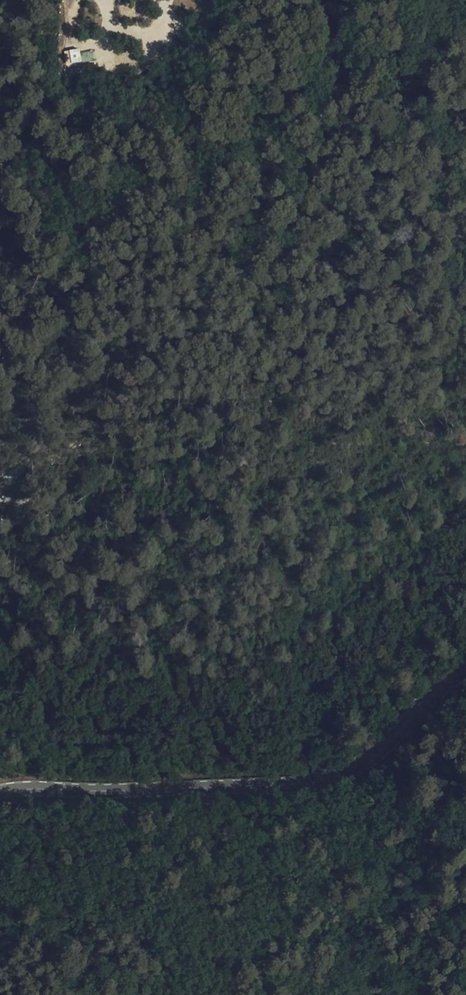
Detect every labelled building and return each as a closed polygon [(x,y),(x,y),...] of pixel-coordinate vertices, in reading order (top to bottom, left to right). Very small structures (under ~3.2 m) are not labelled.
[(79,49),(69,50),(70,62),(80,61),(79,49)] [(210,247),(213,250),(216,252),(221,247),(216,241),(210,247)]
